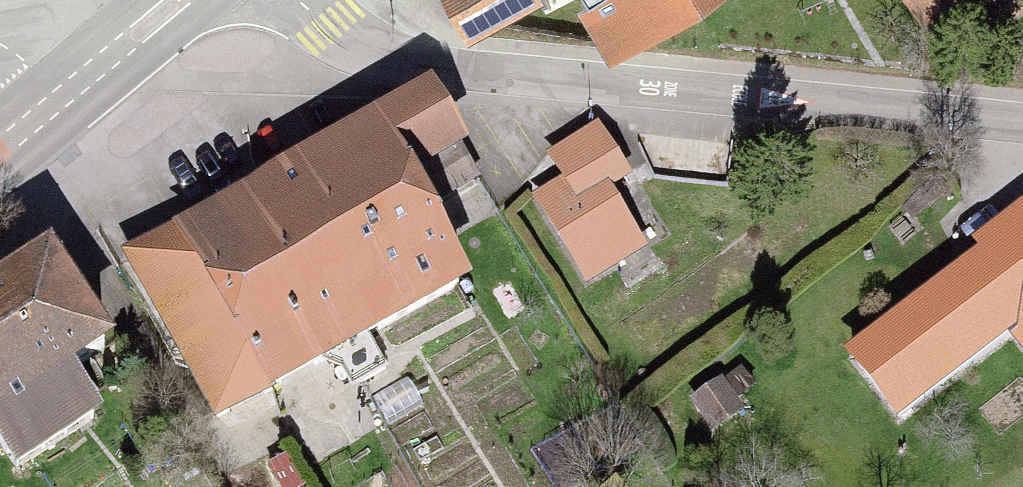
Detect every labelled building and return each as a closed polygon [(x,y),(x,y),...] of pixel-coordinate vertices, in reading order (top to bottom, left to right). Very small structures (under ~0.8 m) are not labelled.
[(472,23),(522,0),(461,0),(472,23)] [(610,36),(662,0),(585,0),(610,36)] [(434,89),(127,255),(212,412),(483,267),(444,195),(481,175),(434,89)] [(600,129),(553,155),(574,193),(621,168),(600,129)] [(854,351),(903,414),(1011,330),(1022,346),(1022,220),(854,351)] [(0,273),(0,428),(23,464),(105,412),(77,369),(104,352),(39,249),(0,273)] [(744,416),(723,381),(694,398),(715,433),(744,416)]
